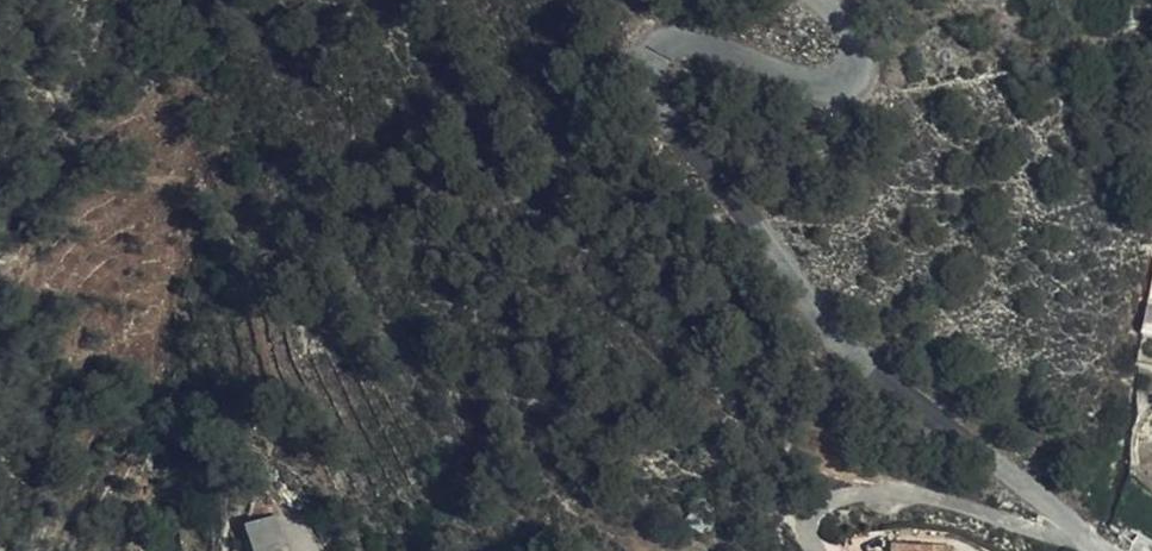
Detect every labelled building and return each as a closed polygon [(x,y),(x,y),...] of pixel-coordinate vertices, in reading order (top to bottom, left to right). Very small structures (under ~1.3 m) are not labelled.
[(251,550),(289,550),(277,516),(243,527),(251,550)] [(961,536),(940,534),(941,524),(880,522),(878,550),(960,550),(961,536)]
